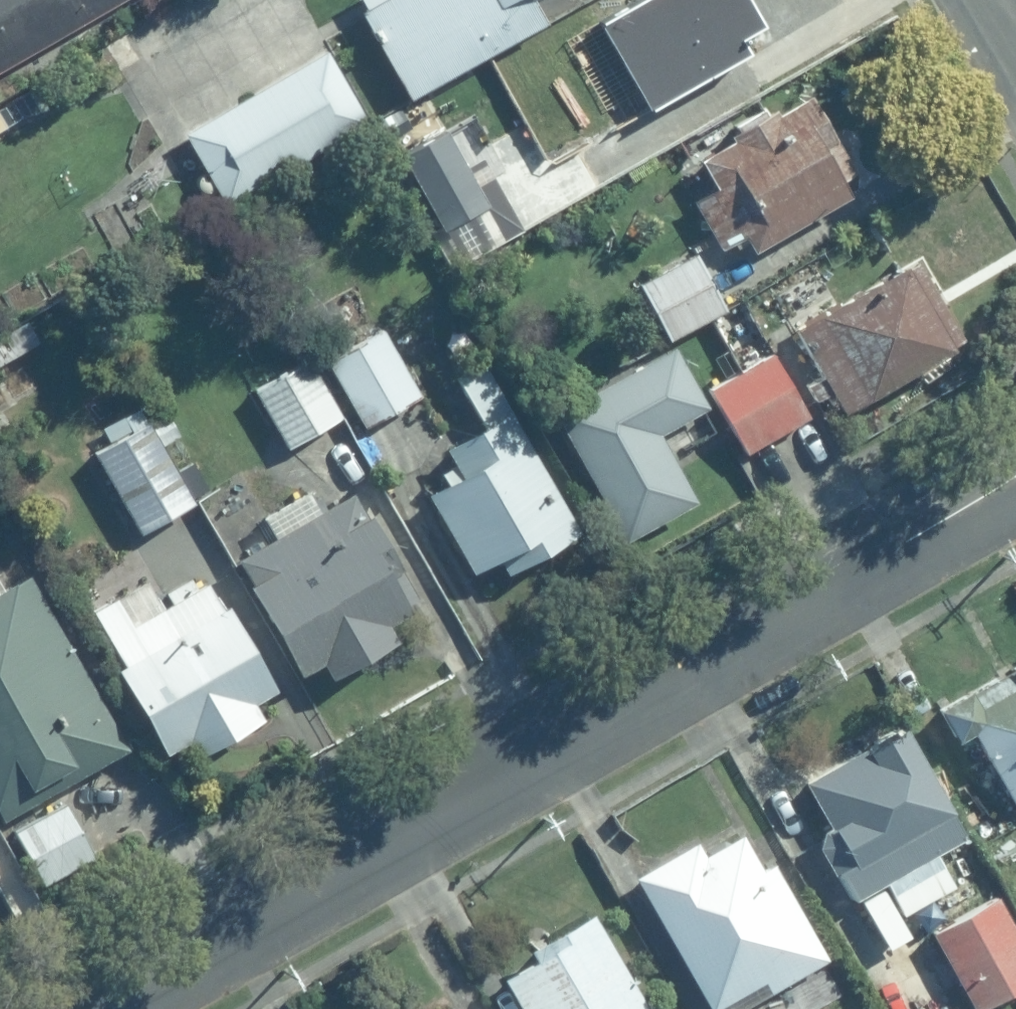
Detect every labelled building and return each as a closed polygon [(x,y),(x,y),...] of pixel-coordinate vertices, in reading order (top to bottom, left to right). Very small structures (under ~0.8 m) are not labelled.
[(129,0),(0,0),(0,74),(129,0)] [(372,11),(368,15),(415,101),(551,26),(537,0),(366,0),(372,11)] [(601,25),(648,109),(748,53),(739,37),(762,24),(749,0),(644,0),(601,25)] [(329,55),(187,139),(226,202),(367,119),(329,55)] [(724,251),(749,237),(757,252),(854,198),(845,183),(858,176),(815,100),(783,117),(781,113),(737,138),(740,144),(708,162),(723,189),(697,203),(724,251)] [(446,132),(404,156),(448,232),(490,208),(446,132)] [(699,256),(643,286),(673,341),(729,311),(699,256)] [(913,269),(802,331),(850,415),(961,353),(913,269)] [(385,330),(328,362),(366,430),(423,398),(385,330)] [(560,411),(631,542),(700,505),(663,436),(711,410),(677,348),(560,411)] [(774,354),(713,392),(753,456),(813,418),(774,354)] [(309,359),(256,390),(293,451),(345,421),(309,359)] [(434,497),(477,571),(504,556),(515,574),(583,535),(484,363),(457,379),(486,430),(448,451),(465,480),(434,497)] [(151,425),(97,456),(144,537),(198,506),(151,425)] [(355,503),(241,563),(304,682),(327,670),(333,681),(404,644),(394,626),(421,611),(374,522),(367,526),(355,503)] [(0,598),(0,810),(7,822),(133,750),(35,578),(0,598)] [(122,671),(172,754),(197,739),(209,758),(268,723),(258,706),(280,693),(231,611),(227,614),(211,587),(137,631),(119,601),(97,614),(129,667),(122,671)] [(983,711),(975,697),(946,712),(964,744),(979,735),(1015,802),(1015,693),(983,711)] [(908,730),(812,784),(838,829),(829,834),(824,848),(852,899),(859,901),(970,839),(908,730)] [(639,879),(713,1008),(726,1008),(768,986),(773,994),(829,963),(775,870),(765,876),(744,840),(710,860),(701,844),(639,879)] [(937,932),(979,1008),(984,1008),(1015,992),(1015,930),(1000,899),(937,932)] [(510,985),(524,1008),(647,1008),(595,920),(535,954),(542,966),(510,985)]
